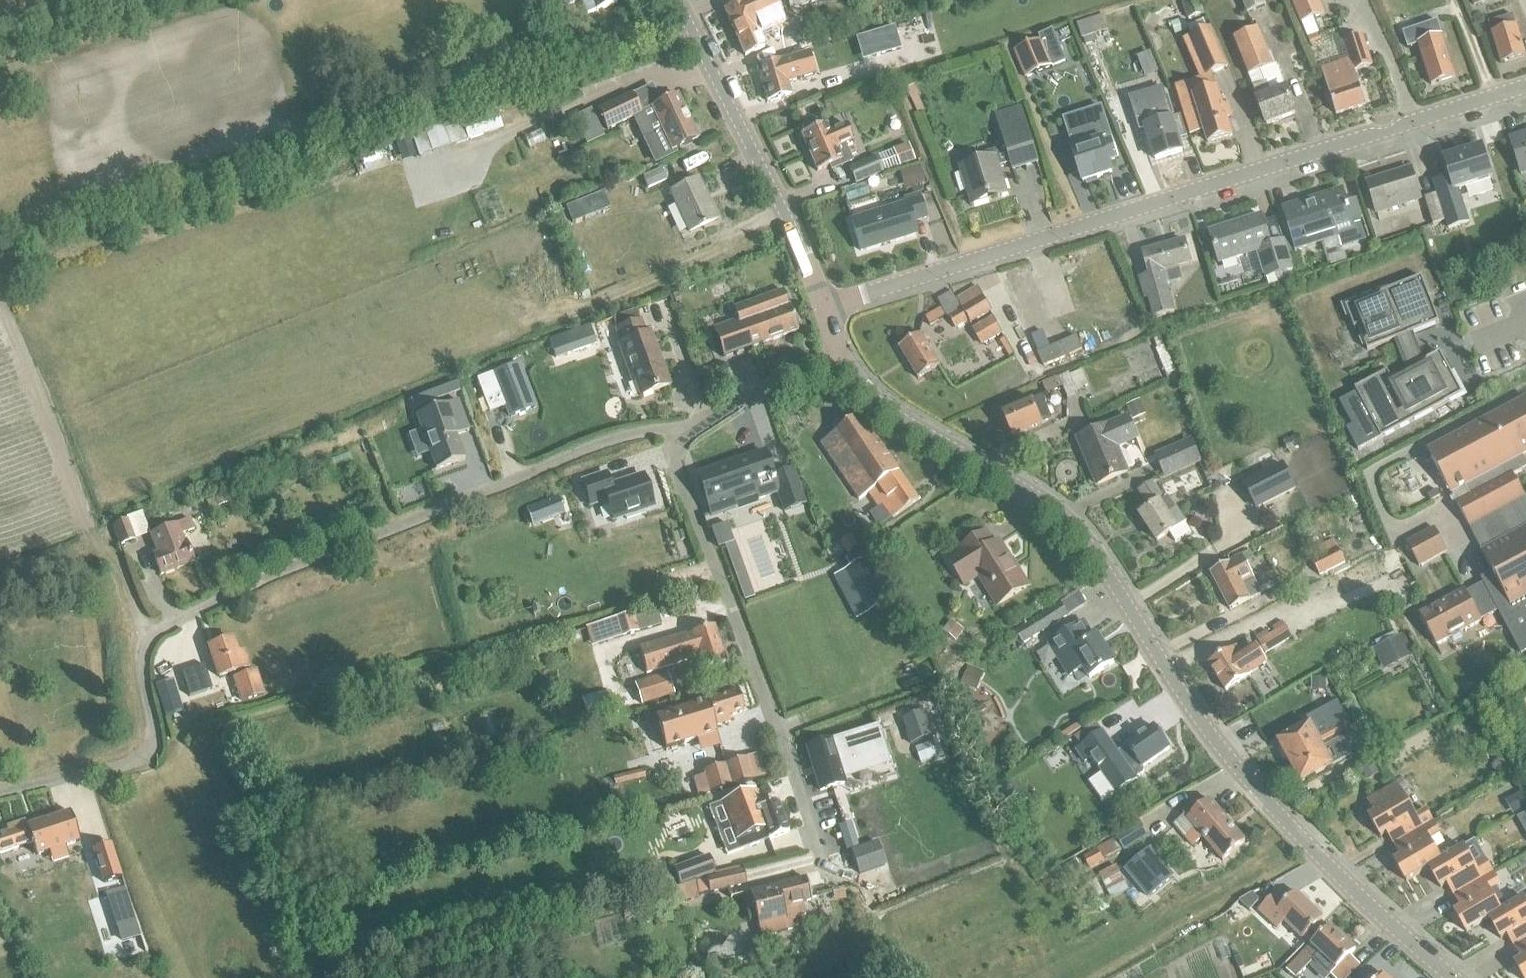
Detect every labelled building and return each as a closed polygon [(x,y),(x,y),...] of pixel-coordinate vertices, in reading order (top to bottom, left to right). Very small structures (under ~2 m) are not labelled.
[(562,7),(580,0),(585,14),(595,10),(595,11),(615,3),(614,0),(560,0),(562,7)] [(745,57),(765,48),(753,24),(780,12),(774,0),(753,0),(745,4),(744,3),(725,12),(745,57)] [(815,0),(787,0),(790,9),(815,2),(815,0)] [(1184,13),(1187,20),(1204,14),(1199,0),(1168,0),(1160,2),(1161,6),(1166,19),(1184,13)] [(1246,14),(1265,6),(1263,0),(1241,0),(1246,14)] [(1300,24),(1301,24),(1312,19),(1325,14),(1319,0),(1290,0),(1300,24)] [(1081,40),(1083,39),(1085,45),(1097,42),(1094,35),(1108,31),(1103,17),(1102,15),(1076,23),(1077,25),(1081,40)] [(1487,23),(1500,63),(1525,55),(1512,16),(1487,23)] [(1183,19),(1171,23),(1174,34),(1187,30),(1186,27),(1183,19)] [(1312,19),(1301,24),(1307,39),(1318,35),(1312,19)] [(1201,20),(1186,27),(1187,30),(1190,37),(1199,33),(1205,30),(1201,20)] [(1436,22),(1401,34),(1406,49),(1413,46),(1418,45),(1431,85),(1454,78),(1445,48),(1441,37),(1436,22)] [(893,28),(868,35),(874,57),(900,49),(893,28)] [(1205,78),(1228,67),(1211,28),(1205,30),(1199,33),(1190,37),(1187,38),(1205,78)] [(1254,87),(1253,88),(1267,125),(1295,115),(1276,65),(1273,67),(1257,30),(1234,39),(1254,87)] [(1318,35),(1307,39),(1311,47),(1321,43),(1318,35)] [(1335,73),(1324,76),(1336,115),(1359,108),(1364,106),(1356,81),(1354,73),(1373,67),(1363,36),(1342,43),(1348,63),(1333,68),(1335,73)] [(1040,40),(1014,51),(1025,78),(1052,67),(1065,61),(1057,43),(1044,49),(1040,40)] [(757,69),(758,70),(767,102),(791,96),(787,84),(815,76),(808,55),(781,63),(780,62),(757,69)] [(905,88),(909,96),(917,114),(924,111),(917,96),(919,96),(913,84),(905,88)] [(1193,95),(1178,100),(1190,136),(1204,132),(1208,144),(1231,136),(1223,108),(1216,88),(1215,89),(1193,95)] [(1161,89),(1130,98),(1140,129),(1145,127),(1155,160),(1182,152),(1172,119),(1171,119),(1161,89)] [(661,130),(642,140),(654,165),(676,154),(674,150),(698,139),(677,95),(651,108),(657,120),(659,125),(661,130)] [(597,112),(607,132),(641,115),(632,96),(597,112)] [(995,114),(1013,171),(1038,163),(1021,106),(995,114)] [(1100,107),(1062,119),(1083,183),(1112,174),(1108,162),(1118,159),(1100,107)] [(444,130),(450,148),(502,131),(496,114),(444,130)] [(815,121),(801,128),(804,136),(801,137),(817,173),(829,168),(831,172),(852,163),(844,146),(852,143),(845,125),(829,131),(827,126),(818,129),(815,121)] [(1518,167),(1525,164),(1525,134),(1509,139),(1518,167)] [(892,150),(899,168),(915,161),(907,144),(892,150)] [(988,161),(960,170),(971,205),(1007,194),(999,167),(1011,164),(1006,147),(994,151),(986,154),(988,161)] [(1450,178),(1434,183),(1437,195),(1446,221),(1449,228),(1468,222),(1458,190),(1491,180),(1481,148),(1444,159),(1450,178)] [(848,168),(855,184),(883,173),(876,156),(848,168)] [(899,172),(904,188),(924,182),(919,167),(899,172)] [(661,170),(643,177),(648,188),(666,181),(661,170)] [(1367,184),(1376,213),(1420,200),(1411,170),(1367,184)] [(670,193),(689,233),(717,219),(697,180),(670,193)] [(1284,209),(1297,249),(1339,236),(1336,228),(1351,223),(1341,192),(1284,209)] [(913,222),(926,218),(919,195),(904,200),(906,204),(851,222),(861,252),(917,235),(913,222)] [(1437,195),(1425,199),(1433,225),(1438,224),(1446,221),(1437,195)] [(1211,232),(1221,264),(1259,252),(1267,279),(1293,270),(1284,243),(1271,247),(1261,216),(1211,232)] [(1179,267),(1191,264),(1184,241),(1144,252),(1151,276),(1140,280),(1145,300),(1149,299),(1155,319),(1174,314),(1166,286),(1183,281),(1179,267)] [(1395,340),(1401,354),(1416,348),(1410,334),(1439,322),(1421,277),(1345,307),(1353,328),(1358,327),(1367,351),(1395,340)] [(941,307),(925,317),(930,326),(947,318),(947,319),(949,318),(955,328),(968,321),(971,324),(991,311),(977,286),(955,298),(951,292),(937,300),(941,307)] [(737,320),(713,329),(723,358),(799,331),(789,303),(788,303),(783,290),(771,295),(761,298),(733,308),(737,320)] [(992,317),(973,329),(983,345),(1002,334),(992,317)] [(610,320),(599,324),(603,336),(614,332),(610,320)] [(619,344),(632,380),(635,379),(641,395),(667,386),(649,334),(646,335),(641,322),(617,330),(621,344),(619,344)] [(548,340),(555,359),(597,344),(589,325),(548,340)] [(926,340),(930,338),(927,334),(923,336),(923,334),(900,348),(918,379),(941,366),(926,340)] [(1157,335),(1144,341),(1150,352),(1163,346),(1157,335)] [(1355,390),(1338,399),(1353,426),(1347,429),(1358,450),(1462,395),(1439,352),(1421,362),(1416,348),(1401,354),(1407,370),(1391,378),(1387,371),(1354,389),(1355,390)] [(980,351),(976,354),(986,372),(990,369),(980,351)] [(1167,356),(1158,360),(1169,383),(1178,379),(1167,356)] [(493,375),(478,380),(490,412),(505,406),(509,418),(536,407),(520,364),(493,375)] [(1076,392),(1081,390),(1074,374),(1069,375),(1068,372),(1041,383),(1046,394),(1062,387),(1067,398),(1077,393),(1076,392)] [(1002,412),(1013,437),(1043,424),(1053,419),(1043,396),(1033,400),(1032,399),(1002,412)] [(1498,611),(1521,655),(1525,652),(1525,497),(1524,496),(1513,476),(1522,471),(1516,459),(1525,454),(1525,398),(1427,451),(1450,494),(1451,494),(1482,552),(1481,552),(1492,573),(1481,579),(1483,584),(1483,583),(1498,611)] [(1138,400),(1125,406),(1132,420),(1144,414),(1138,400)] [(457,401),(416,416),(421,430),(430,454),(436,471),(464,460),(455,436),(469,431),(457,401)] [(821,445),(859,501),(873,491),(893,519),(919,500),(861,417),(821,445)] [(1077,440),(1085,457),(1087,456),(1099,484),(1127,472),(1119,455),(1117,456),(1113,445),(1135,435),(1128,418),(1077,440)] [(1295,450),(1294,448),(1303,444),(1299,435),(1290,438),(1289,436),(1282,439),(1289,453),(1295,450)] [(1155,454),(1165,478),(1201,463),(1190,439),(1155,454)] [(697,476),(711,517),(735,508),(733,502),(757,494),(759,500),(777,494),(784,512),(804,505),(792,470),(773,477),(764,453),(697,476)] [(348,454),(328,461),(330,469),(350,462),(348,454)] [(1245,484),(1257,508),(1295,489),(1283,465),(1245,484)] [(582,482),(590,506),(603,502),(604,506),(608,505),(613,520),(625,516),(626,520),(641,514),(640,511),(652,507),(643,477),(610,488),(606,474),(582,482)] [(1152,483),(1139,491),(1146,502),(1150,509),(1140,516),(1157,541),(1169,533),(1175,542),(1190,533),(1184,523),(1186,522),(1176,508),(1175,509),(1168,498),(1163,500),(1159,493),(1152,483)] [(220,496),(214,499),(217,507),(224,504),(232,501),(228,493),(220,496)] [(536,506),(525,510),(531,527),(542,523),(536,506)] [(112,526),(119,546),(134,540),(127,520),(112,526)] [(177,525),(150,534),(157,553),(153,555),(160,575),(192,563),(183,538),(182,539),(180,534),(193,530),(190,520),(177,525)] [(726,525),(710,530),(717,549),(732,543),(726,525)] [(1406,543),(1419,566),(1447,552),(1435,528),(1406,543)] [(962,547),(964,550),(949,559),(964,584),(979,575),(998,605),(1027,587),(1016,571),(1015,572),(1010,565),(1014,562),(1001,541),(995,545),(986,532),(962,547)] [(851,535),(841,542),(847,552),(857,546),(851,535)] [(1336,550),(1313,562),(1320,576),(1343,565),(1336,550)] [(1242,557),(1211,572),(1231,609),(1261,593),(1245,564),(1254,559),(1250,552),(1242,557)] [(869,559),(847,570),(869,612),(891,601),(869,559)] [(746,582),(736,586),(742,603),(752,600),(746,582)] [(1481,620),(1498,611),(1483,583),(1483,584),(1466,593),(1465,591),(1420,615),(1436,646),(1481,622),(1481,620)] [(78,590),(65,592),(68,614),(81,612),(78,590)] [(1015,632),(1023,644),(1067,616),(1060,603),(1015,632)] [(657,610),(633,617),(637,632),(661,626),(657,612),(657,610)] [(632,614),(585,628),(590,646),(637,632),(633,617),(632,614)] [(943,630),(955,641),(964,631),(951,620),(943,630)] [(1082,621),(1046,644),(1067,677),(1080,669),(1087,680),(1113,664),(1097,638),(1094,640),(1082,621)] [(1258,642),(1266,654),(1292,638),(1284,625),(1258,642)] [(639,649),(646,674),(698,658),(702,670),(725,663),(714,627),(691,634),(690,633),(639,649)] [(1413,655),(1403,634),(1373,649),(1384,670),(1413,655)] [(208,646),(218,676),(233,672),(235,678),(234,678),(241,699),(259,694),(253,672),(248,674),(241,652),(236,654),(231,639),(208,646)] [(1251,675),(1249,673),(1266,662),(1257,648),(1244,656),(1237,645),(1209,663),(1226,691),(1251,675)] [(967,666),(959,683),(975,691),(983,674),(967,666)] [(181,674),(189,698),(211,691),(203,667),(181,674)] [(636,684),(641,703),(672,694),(667,675),(636,684)] [(1312,690),(1326,691),(1326,678),(1312,678),(1312,690)] [(155,686),(165,717),(181,712),(171,681),(155,686)] [(581,699),(586,719),(615,712),(609,691),(581,699)] [(660,716),(655,718),(663,743),(665,750),(670,748),(685,743),(716,734),(714,727),(729,723),(727,717),(743,713),(737,692),(660,716)] [(1426,709),(1426,710),(1426,711),(1426,712),(1427,712),(1427,713),(1428,714),(1429,714),(1429,715),(1430,715),(1431,715),(1432,715),(1433,715),(1434,715),(1434,714),(1435,714),(1435,713),(1436,713),(1436,712),(1437,711),(1437,710),(1437,709),(1437,708),(1436,707),(1436,706),(1435,706),(1435,705),(1434,705),(1434,704),(1433,704),(1432,704),(1431,704),(1430,704),(1429,704),(1429,705),(1428,705),(1427,706),(1427,707),(1426,707),(1426,708),(1426,709)] [(1339,708),(1327,715),(1331,723),(1343,716),(1339,708)] [(1277,741),(1287,761),(1320,743),(1315,733),(1322,730),(1317,720),(1277,741)] [(1143,771),(1143,768),(1169,750),(1153,727),(1117,752),(1104,732),(1078,750),(1085,762),(1092,757),(1116,792),(1142,776),(1143,774),(1143,771)] [(834,743),(807,751),(820,792),(843,785),(838,768),(837,767),(884,753),(877,730),(842,740),(834,743)] [(1320,743),(1287,761),(1299,783),(1332,766),(1331,766),(1351,756),(1339,733),(1320,743)] [(729,766),(735,785),(764,776),(758,758),(729,766)] [(1491,763),(1490,769),(1494,774),(1500,775),(1506,772),(1507,765),(1503,760),(1496,759),(1491,763)] [(1377,773),(1371,762),(1360,768),(1367,779),(1377,773)] [(625,775),(612,778),(614,786),(627,783),(644,779),(642,771),(625,775)] [(1403,824),(1411,837),(1432,824),(1424,811),(1413,817),(1395,784),(1367,800),(1375,812),(1368,816),(1380,837),(1403,824)] [(753,790),(721,801),(739,850),(789,833),(778,803),(776,804),(760,809),(753,790)] [(1506,800),(1513,814),(1525,806),(1525,797),(1522,791),(1506,800)] [(1188,836),(1185,839),(1192,847),(1202,838),(1221,861),(1244,842),(1209,800),(1186,819),(1195,830),(1188,836)] [(32,845),(36,857),(49,852),(52,863),(68,858),(64,847),(80,842),(70,813),(27,828),(25,823),(6,829),(8,834),(0,836),(0,855),(32,845)] [(1115,836),(1125,851),(1147,837),(1137,822),(1115,836)] [(851,823),(839,827),(846,851),(858,847),(851,823)] [(1406,882),(1429,868),(1441,863),(1440,861),(1428,841),(1438,836),(1432,824),(1411,837),(1416,847),(1394,860),(1406,882)] [(1102,859),(1120,850),(1114,840),(1097,849),(1097,850),(1082,857),(1089,869),(1103,861),(1102,859)] [(1441,863),(1429,869),(1440,888),(1463,874),(1471,888),(1493,875),(1485,861),(1474,841),(1440,861),(1441,863)] [(93,850),(103,883),(121,878),(111,844),(93,850)] [(1151,848),(1125,870),(1148,898),(1174,876),(1151,848)] [(676,869),(682,886),(716,875),(711,858),(676,869)] [(1055,870),(1061,884),(1081,874),(1075,860),(1055,870)] [(1099,875),(1111,899),(1128,890),(1116,866),(1099,875)] [(709,879),(712,893),(747,886),(744,872),(709,879)] [(1477,898),(1454,911),(1466,933),(1489,920),(1501,913),(1500,911),(1506,908),(1495,888),(1499,886),(1493,875),(1471,888),(1477,898)] [(709,879),(697,882),(700,896),(712,893),(709,879)] [(760,890),(749,893),(755,921),(760,938),(799,929),(796,918),(805,916),(802,905),(812,903),(807,881),(760,891),(760,890)] [(695,884),(663,891),(667,906),(699,899),(695,884)] [(1259,912),(1278,930),(1284,923),(1303,941),(1323,920),(1296,894),(1286,904),(1275,894),(1259,912)] [(1525,929),(1525,903),(1523,898),(1506,908),(1500,911),(1501,913),(1489,920),(1500,939),(1524,926),(1525,929)] [(134,923),(115,930),(119,942),(138,936),(134,923)] [(1287,971),(1295,977),(1298,977),(1314,961),(1320,954),(1337,970),(1331,977),(1332,977),(1349,977),(1360,967),(1349,957),(1356,951),(1330,926),(1287,971)] [(1514,963),(1523,977),(1525,977),(1525,956),(1514,963)]
